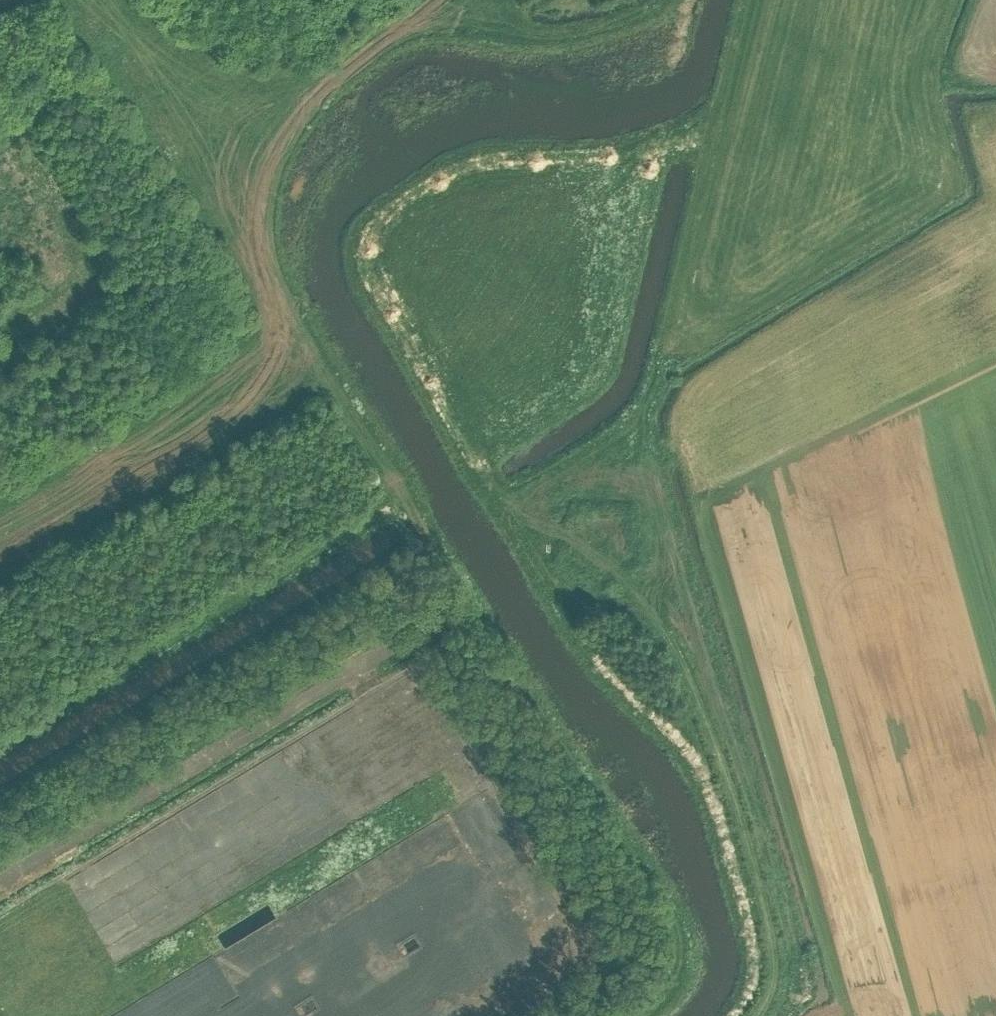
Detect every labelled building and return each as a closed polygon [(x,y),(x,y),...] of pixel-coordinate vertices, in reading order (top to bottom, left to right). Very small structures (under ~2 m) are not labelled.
[(201,1008),(235,996),(224,965),(216,968),(213,959),(182,971),(187,983),(191,982),(201,1008)]
